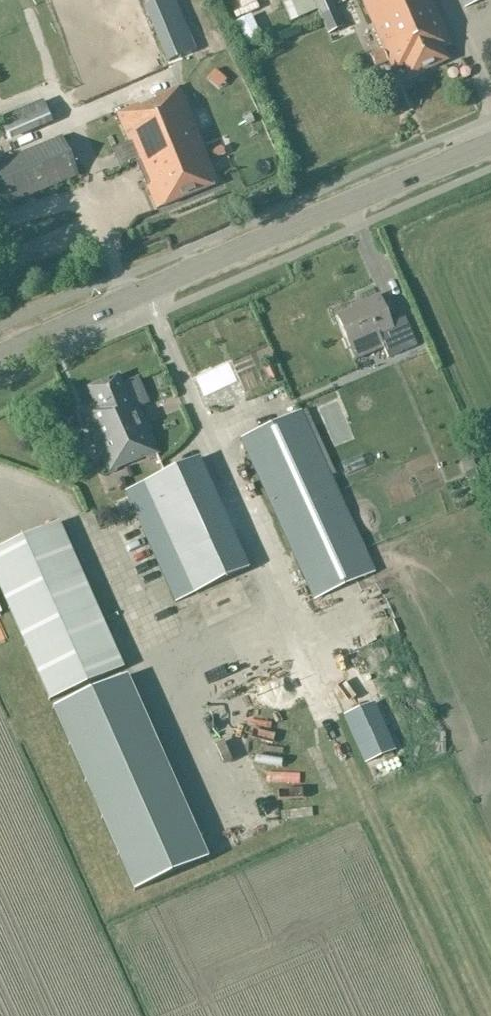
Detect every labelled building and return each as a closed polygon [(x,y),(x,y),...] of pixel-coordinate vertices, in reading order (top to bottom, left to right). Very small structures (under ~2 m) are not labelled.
[(144,7),(166,63),(193,52),(173,0),(161,0),(144,7)] [(319,19),(336,11),(335,10),(331,0),(311,0),(319,19)] [(432,0),(362,0),(384,50),(371,55),(375,64),(388,58),(393,71),(404,66),(409,77),(446,61),(441,49),(451,45),(432,0)] [(466,9),(486,0),(462,0),(466,9)] [(179,88),(117,114),(133,153),(157,210),(219,184),(179,88)] [(8,141),(52,123),(43,101),(0,119),(0,122),(8,141)] [(0,164),(0,203),(3,209),(79,178),(62,138),(0,164)] [(212,151),(215,159),(226,155),(223,147),(212,151)] [(356,361),(384,349),(388,358),(417,346),(405,319),(391,325),(379,296),(352,308),(353,311),(337,317),(356,361)] [(137,380),(123,386),(119,376),(88,389),(97,411),(83,416),(109,474),(159,453),(134,395),(142,392),(137,380)] [(301,412),(270,427),(242,439),(293,551),(315,600),(374,574),(301,412)] [(198,459),(143,484),(123,493),(174,603),(248,569),(198,459)] [(49,703),(123,670),(58,524),(0,550),(0,594),(49,703)] [(124,687),(51,719),(132,900),(206,867),(124,687)] [(386,759),(406,753),(403,741),(383,747),(386,759)]
